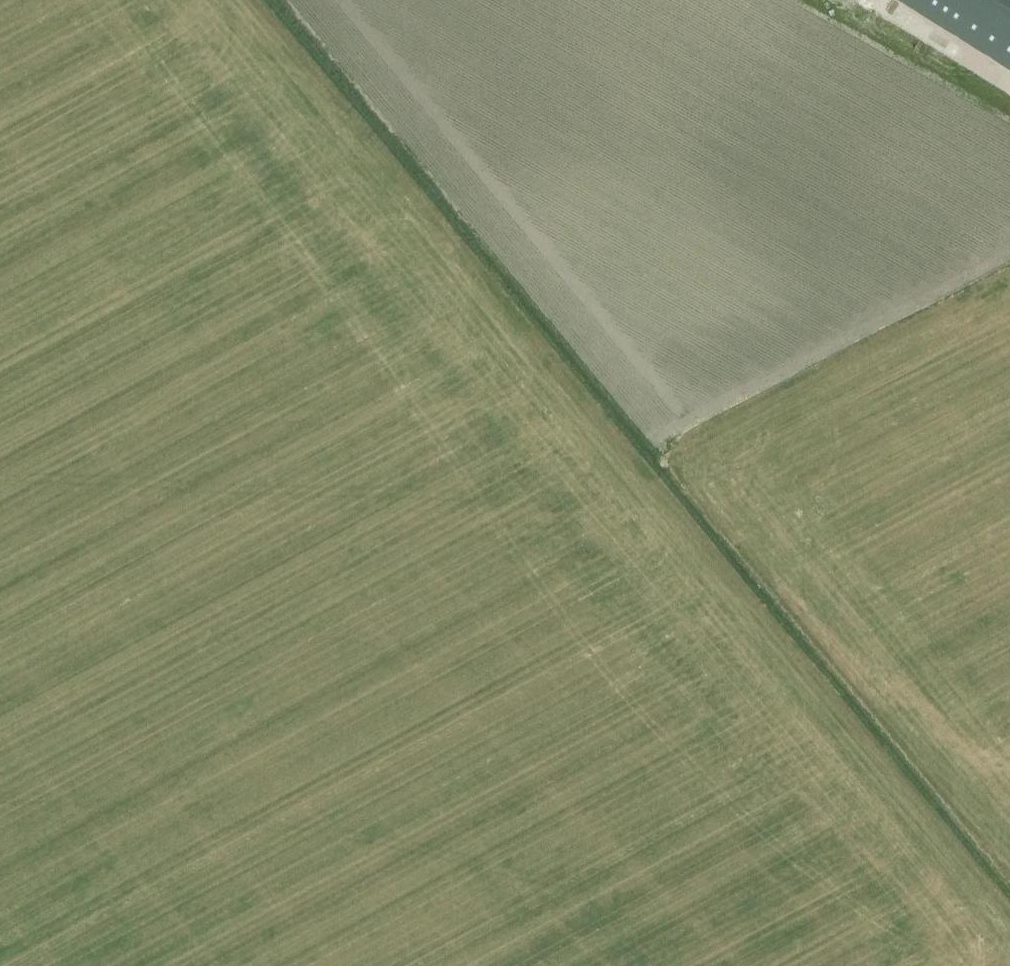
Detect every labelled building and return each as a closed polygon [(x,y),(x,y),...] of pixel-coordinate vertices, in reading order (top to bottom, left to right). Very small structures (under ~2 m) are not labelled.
[(1009,71),(1009,0),(897,0),(1009,71)]
